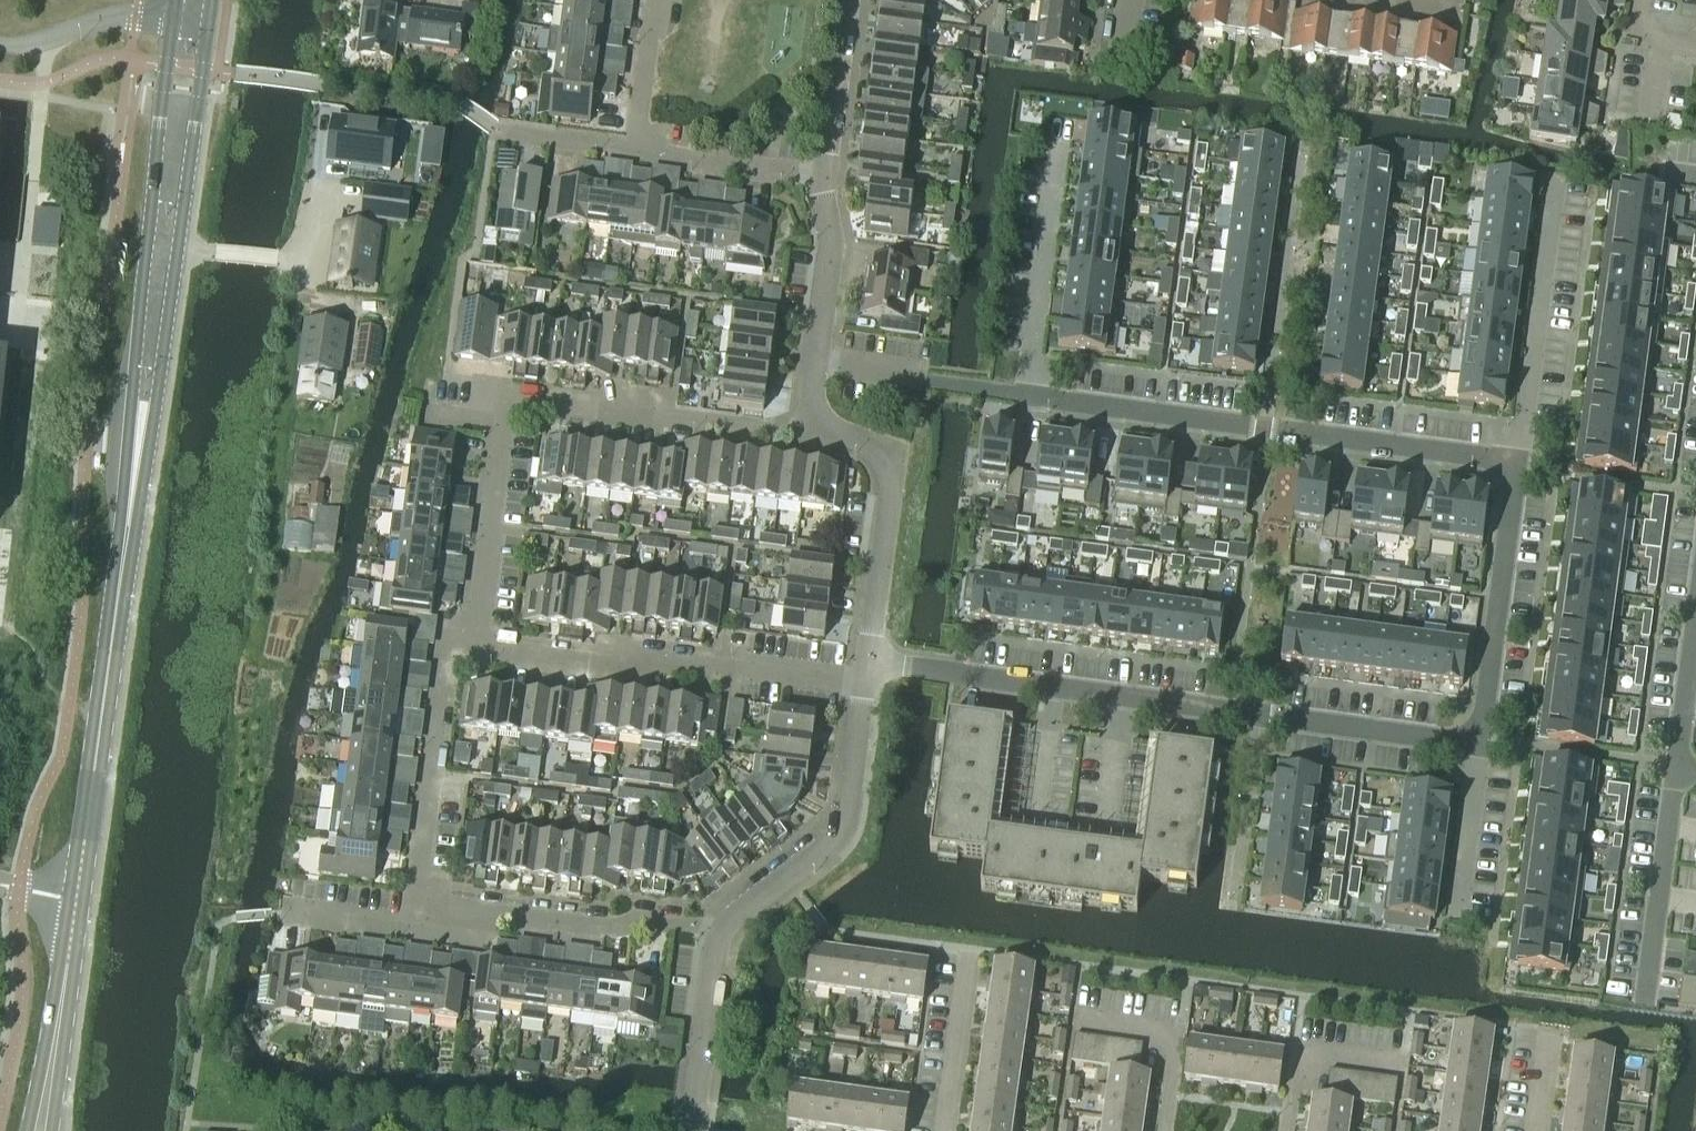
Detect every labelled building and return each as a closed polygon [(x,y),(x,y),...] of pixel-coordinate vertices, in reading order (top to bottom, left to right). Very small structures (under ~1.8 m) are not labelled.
[(374,3),(373,7),(364,5),(357,56),(393,61),(395,45),(401,46),(402,36),(409,37),(412,18),(399,16),(401,0),(354,0),(374,3)] [(627,0),(565,0),(564,10),(604,15),(606,0),(627,3),(627,0)] [(925,0),(883,0),(882,13),(879,12),(879,19),(921,25),(925,0)] [(992,1),(992,0),(976,0),(975,1),(981,9),(992,1)] [(1040,4),(1078,9),(1079,0),(1041,0),(1040,4)] [(1190,18),(1204,20),(1202,33),(1224,36),(1229,0),(1192,0),(1190,18)] [(1224,36),(1247,39),(1252,0),(1229,0),(1224,36)] [(1247,39),(1251,39),(1269,42),(1271,29),(1284,31),(1288,4),(1276,2),(1262,0),(1252,0),(1247,39)] [(1557,31),(1592,37),(1593,33),(1594,24),(1595,21),(1604,22),(1606,9),(1624,7),(1625,0),(1562,0),(1560,16),(1559,19),(1558,28),(1557,31)] [(1076,21),(1078,9),(1040,4),(1037,26),(1085,33),(1086,23),(1076,21)] [(402,36),(401,46),(459,54),(461,36),(474,38),(478,8),(464,6),(462,19),(413,12),(412,18),(409,37),(402,36)] [(996,21),(1006,22),(1007,8),(998,6),(996,21)] [(602,28),(604,15),(564,10),(561,32),(551,31),(551,32),(622,42),(623,31),(602,28)] [(1296,14),(1294,28),(1307,30),(1309,16),(1296,14)] [(1305,43),(1303,55),(1326,59),(1331,19),(1309,16),(1307,30),(1305,43)] [(1190,18),(1188,31),(1202,33),(1204,20),(1190,18)] [(918,48),(921,25),(879,19),(878,23),(880,24),(878,43),(918,48)] [(1331,19),(1326,59),(1344,61),(1348,62),(1353,22),(1349,22),(1331,19)] [(1004,36),(1006,22),(996,21),(994,35),(1004,36)] [(1353,22),(1348,62),(1371,65),(1376,26),(1353,22)] [(1084,43),(1085,33),(1037,26),(1034,48),(1031,48),(1029,64),(1065,69),(1067,54),(1072,54),(1073,42),(1084,43)] [(1376,26),(1371,65),(1393,68),(1399,29),(1376,26)] [(1294,28),(1292,41),(1305,43),(1307,30),(1294,28)] [(1269,42),(1282,44),(1284,31),(1271,29),(1269,42)] [(1399,29),(1393,68),(1397,69),(1415,71),(1421,32),(1403,29),(1399,29)] [(1544,57),(1606,67),(1607,58),(1590,51),(1592,37),(1557,31),(1548,30),(1544,57)] [(620,51),(622,42),(551,32),(548,55),(558,56),(557,57),(597,63),(599,48),(620,51)] [(1421,32),(1415,71),(1424,72),(1438,74),(1440,61),(1441,48),(1443,35),(1430,33),(1421,32)] [(1455,50),(1457,37),(1443,35),(1442,48),(1455,50)] [(958,38),(956,51),(966,53),(968,40),(958,38)] [(1292,41),(1290,54),(1303,55),(1305,43),(1292,41)] [(915,72),(918,48),(878,43),(875,60),(873,60),(872,66),(915,72)] [(1440,61),(1453,63),(1455,50),(1442,48),(1440,61)] [(1180,55),(1178,69),(1191,71),(1193,57),(1180,55)] [(595,75),(597,63),(557,57),(554,81),(615,89),(616,78),(595,75)] [(1604,75),(1606,67),(1544,57),(1540,84),(1584,90),(1586,77),(1604,75)] [(1451,76),(1453,63),(1440,61),(1438,74),(1451,76)] [(963,78),(973,79),(976,65),(966,63),(963,78)] [(927,74),(915,72),(872,66),(871,72),(874,72),(871,90),(923,97),(925,86),(927,80),(927,74)] [(506,75),(505,85),(513,86),(515,76),(506,75)] [(972,91),(973,79),(963,78),(962,90),(972,91)] [(615,89),(554,81),(542,79),(542,80),(543,80),(542,84),(541,89),(541,93),(541,98),(541,103),(541,107),(541,112),(542,116),(541,116),(541,118),(549,116),(549,119),(589,124),(593,95),(614,98),(615,89)] [(1504,80),(1501,101),(1516,103),(1519,82),(1504,80)] [(1582,103),(1584,90),(1540,84),(1536,110),(1598,119),(1599,111),(1582,103)] [(924,97),(923,97),(871,90),(869,108),(867,107),(866,114),(921,121),(924,97)] [(508,119),(510,106),(497,105),(495,117),(508,119)] [(1596,128),(1598,119),(1536,110),(1532,137),(1576,144),(1578,130),(1596,128)] [(946,123),(957,124),(957,125),(967,127),(969,112),(959,111),(958,118),(947,117),(946,123)] [(921,121),(866,114),(865,119),(867,119),(865,137),(906,143),(909,119),(921,121)] [(1667,117),(1665,128),(1681,130),(1683,119),(1667,117)] [(334,119),(331,143),(337,144),(334,164),(390,172),(396,128),(334,119)] [(1090,120),(1086,146),(1142,154),(1142,153),(1136,152),(1140,126),(1135,126),(1090,120)] [(965,139),(967,127),(957,125),(955,137),(965,139)] [(441,150),(444,132),(426,130),(423,148),(441,150)] [(1180,133),(1179,144),(1190,145),(1191,134),(1180,133)] [(903,167),(906,143),(865,137),(863,156),(860,155),(859,161),(903,167)] [(1284,147),(1243,141),(1240,164),(1281,169),(1284,147)] [(1208,147),(1197,145),(1195,159),(1206,160),(1208,147)] [(1086,146),(1083,171),(1139,179),(1142,154),(1086,146)] [(950,173),(960,174),(962,160),(953,158),(950,173)] [(1392,163),(1350,158),(1347,181),(1389,186),(1392,163)] [(1194,172),(1204,173),(1206,160),(1195,159),(1194,172)] [(1432,161),(1419,159),(1418,170),(1431,171),(1432,161)] [(900,188),(903,167),(859,161),(859,166),(861,167),(858,186),(871,187),(871,188),(913,193),(913,189),(900,188)] [(1240,164),(1237,186),(1278,192),(1281,169),(1240,164)] [(586,228),(594,167),(584,165),(581,186),(553,182),(546,222),(586,228)] [(609,239),(609,238),(615,191),(600,189),(604,168),(594,167),(586,228),(608,231),(607,239),(609,239)] [(1161,172),(1160,181),(1174,183),(1175,170),(1176,168),(1168,167),(1161,172)] [(1174,183),(1185,184),(1187,171),(1175,170),(1174,183)] [(1083,171),(1079,196),(1130,203),(1131,202),(1125,201),(1128,177),(1139,179),(1083,171)] [(632,247),(642,173),(630,172),(627,192),(615,191),(609,238),(615,240),(618,241),(624,244),(630,246),(630,247),(632,247)] [(497,232),(521,235),(519,247),(533,249),(535,228),(526,227),(527,217),(534,218),(534,219),(535,219),(541,174),(540,174),(540,176),(530,174),(520,173),(519,177),(505,175),(497,232)] [(656,237),(660,207),(662,197),(648,196),(651,175),(642,173),(632,247),(654,250),(656,237)] [(958,186),(960,174),(950,173),(949,185),(958,186)] [(1488,175),(1485,202),(1530,208),(1534,181),(1488,175)] [(1347,181),(1344,203),(1386,209),(1389,186),(1347,181)] [(1433,181),(1431,194),(1442,195),(1443,182),(1433,181)] [(1174,183),(1172,196),(1183,197),(1185,184),(1174,183)] [(654,250),(654,252),(679,255),(680,249),(688,188),(678,186),(674,209),(660,207),(656,237),(654,250)] [(1278,192),(1237,186),(1233,209),(1275,215),(1278,192)] [(394,218),(396,201),(409,203),(411,194),(367,188),(363,214),(394,218)] [(688,188),(680,249),(687,250),(689,263),(701,265),(703,252),(708,214),(694,212),(697,189),(688,188)] [(910,215),(913,193),(871,188),(869,202),(868,202),(867,209),(910,215)] [(1621,188),(1617,215),(1664,221),(1672,222),(1676,195),(1621,188)] [(1202,192),(1191,190),(1189,204),(1200,205),(1202,192)] [(708,214),(703,252),(726,256),(734,194),(725,193),(722,216),(708,214)] [(734,194),(726,256),(725,264),(726,264),(727,263),(731,263),(735,264),(740,265),(748,269),(752,271),(757,271),(762,272),(762,273),(763,273),(761,260),(765,261),(770,222),(741,218),(745,196),(734,194)] [(1431,194),(1429,207),(1440,209),(1442,195),(1431,194)] [(1079,196),(1076,221),(1127,228),(1130,203),(1079,196)] [(1423,201),(1412,199),(1411,212),(1421,214),(1423,201)] [(1485,202),(1481,227),(1527,233),(1530,208),(1485,202)] [(1344,203),(1341,226),(1383,231),(1386,209),(1344,203)] [(1187,217),(1198,218),(1200,205),(1189,204),(1187,217)] [(944,219),(954,221),(956,207),(946,205),(944,219)] [(35,207),(31,244),(59,247),(62,210),(35,207)] [(907,239),(910,215),(867,209),(866,213),(868,214),(865,233),(907,239)] [(1233,209),(1230,232),(1272,237),(1275,215),(1233,209)] [(1617,215),(1614,240),(1669,248),(1669,245),(1661,244),(1664,221),(1617,215)] [(952,233),(954,221),(944,219),(943,232),(952,233)] [(1169,220),(1167,233),(1178,234),(1180,221),(1169,220)] [(1076,221),(1073,246),(1118,252),(1122,228),(1127,228),(1076,221)] [(1409,222),(1408,235),(1418,236),(1420,223),(1409,222)] [(1341,226),(1338,248),(1380,254),(1383,231),(1341,226)] [(342,227),(334,284),(349,286),(349,289),(353,290),(353,287),(369,289),(377,232),(342,227)] [(1481,227),(1478,251),(1524,257),(1527,233),(1481,227)] [(1426,231),(1424,244),(1435,246),(1437,232),(1426,231)] [(1230,232),(1227,254),(1269,260),(1272,237),(1230,232)] [(1176,247),(1178,234),(1167,233),(1165,246),(1176,247)] [(1196,237),(1185,235),(1183,248),(1194,250),(1196,237)] [(1406,248),(1417,250),(1418,236),(1408,235),(1406,248)] [(1614,240),(1611,265),(1666,272),(1669,248),(1614,240)] [(1424,244),(1423,257),(1433,259),(1435,246),(1424,244)] [(1073,246),(1069,271),(1115,277),(1118,252),(1073,246)] [(482,247),(479,265),(494,267),(496,249),(482,247)] [(865,289),(908,295),(912,268),(927,270),(929,253),(892,248),(890,261),(869,258),(865,289)] [(1182,262),(1192,263),(1194,250),(1183,248),(1182,262)] [(1335,271),(1377,277),(1380,254),(1338,248),(1335,271)] [(1478,251),(1475,276),(1520,282),(1524,257),(1478,251)] [(1227,254),(1224,277),(1266,282),(1269,260),(1227,254)] [(582,265),(580,278),(594,280),(596,266),(582,265)] [(1611,265),(1607,290),(1662,298),(1666,272),(1611,265)] [(1402,280),(1412,281),(1414,268),(1403,267),(1402,280)] [(1431,284),(1432,271),(1422,269),(1420,283),(1431,284)] [(1160,283),(1171,284),(1173,271),(1162,270),(1160,283)] [(1069,271),(1066,296),(1112,302),(1115,277),(1069,271)] [(1377,277),(1335,271),(1332,294),(1374,299),(1377,277)] [(1461,299),(1461,300),(1517,307),(1520,282),(1475,276),(1471,301),(1461,299)] [(1224,277),(1221,300),(1263,305),(1266,282),(1224,277)] [(522,290),(534,292),(536,292),(538,282),(524,280),(522,290)] [(1190,282),(1179,280),(1177,293),(1188,295),(1190,282)] [(1400,293),(1411,295),(1412,281),(1402,280),(1400,293)] [(536,292),(535,303),(543,305),(545,293),(549,294),(551,283),(538,282),(536,292)] [(1169,297),(1171,284),(1160,283),(1159,296),(1169,297)] [(584,298),(586,288),(573,286),(571,297),(584,298)] [(712,286),(711,296),(720,297),(722,287),(712,286)] [(1685,299),(1694,301),(1695,289),(1695,287),(1687,286),(1685,299)] [(764,287),(762,303),(780,306),(782,289),(764,287)] [(586,288),(584,298),(599,300),(600,290),(586,288)] [(905,317),(908,295),(865,289),(861,315),(882,318),(881,331),(918,336),(920,319),(905,317)] [(1607,290),(1604,314),(1659,322),(1659,320),(1662,298),(1607,290)] [(608,301),(622,303),(624,294),(610,292),(608,301)] [(1175,306),(1186,308),(1188,295),(1177,293),(1175,306)] [(1371,322),(1374,299),(1332,294),(1329,316),(1371,322)] [(656,308),(657,297),(644,296),(643,306),(656,308)] [(1066,296),(1063,320),(1108,326),(1112,302),(1066,296)] [(657,297),(656,308),(670,310),(671,299),(657,297)] [(1685,299),(1684,313),(1693,314),(1694,301),(1685,299)] [(1221,300),(1218,322),(1260,328),(1263,305),(1221,300)] [(1461,300),(1457,325),(1514,332),(1517,307),(1461,300)] [(524,380),(532,326),(494,321),(496,308),(461,304),(454,358),(488,362),(514,366),(512,379),(524,380)] [(1416,306),(1414,320),(1425,321),(1427,308),(1416,306)] [(730,332),(775,339),(775,333),(773,333),(776,314),(734,308),(730,332)] [(1396,325),(1406,326),(1408,313),(1397,312),(1396,325)] [(688,326),(699,328),(700,314),(689,313),(688,326)] [(1604,314),(1601,339),(1656,347),(1659,322),(1604,314)] [(1329,316),(1326,339),(1368,345),(1371,322),(1329,316)] [(340,374),(342,361),(347,326),(307,320),(300,368),(303,369),(299,399),(332,403),(336,374),(340,374)] [(1063,320),(1059,347),(1115,355),(1119,328),(1108,326),(1063,320)] [(1155,320),(1154,333),(1164,335),(1166,322),(1155,320)] [(1414,320),(1413,333),(1424,334),(1425,321),(1414,320)] [(622,367),(628,325),(605,322),(603,336),(598,377),(609,378),(611,365),(622,367)] [(1218,322),(1215,345),(1257,350),(1260,328),(1218,322)] [(645,383),(653,328),(628,325),(622,367),(635,368),(633,382),(645,383)] [(1184,326),(1173,325),(1171,338),(1182,340),(1184,326)] [(1394,338),(1405,339),(1406,326),(1396,325),(1394,338)] [(1457,325),(1457,326),(1462,327),(1459,350),(1510,357),(1514,332),(1457,325)] [(550,371),(556,329),(532,326),(524,380),(537,382),(539,369),(550,371)] [(697,341),(699,328),(688,326),(686,340),(697,341)] [(374,372),(378,341),(380,329),(362,327),(360,338),(356,370),(374,372)] [(653,328),(645,383),(657,385),(659,372),(672,373),(678,332),(653,328)] [(572,387),(579,333),(556,329),(550,371),(563,372),(561,385),(572,387)] [(774,345),(775,339),(730,332),(727,357),(770,363),(772,345),(774,345)] [(598,377),(603,336),(579,333),(572,387),(584,388),(586,375),(598,377)] [(1154,333),(1152,346),(1163,348),(1163,343),(1164,335),(1154,333)] [(1681,336),(1679,350),(1688,351),(1690,338),(1681,336)] [(1171,338),(1170,351),(1180,353),(1190,354),(1191,341),(1182,340),(1171,338)] [(1326,339),(1323,362),(1365,367),(1368,345),(1326,339)] [(1601,339),(1597,364),(1650,372),(1653,347),(1656,348),(1656,347),(1601,339)] [(1215,345),(1212,367),(1254,373),(1257,350),(1215,345)] [(1459,350),(1459,352),(1464,352),(1461,376),(1507,382),(1510,357),(1459,350)] [(1679,350),(1677,363),(1686,364),(1688,351),(1679,350)] [(1410,356),(1408,370),(1419,371),(1420,358),(1410,356)] [(767,381),(770,363),(727,357),(724,381),(768,387),(769,381),(767,381)] [(1402,358),(1391,357),(1390,370),(1400,371),(1402,358)] [(10,359),(1,358),(0,358),(0,456),(10,359)] [(681,375),(691,376),(693,363),(682,361),(681,375)] [(1320,384),(1362,390),(1365,367),(1323,362),(1320,384)] [(1597,364),(1594,389),(1647,397),(1647,395),(1642,395),(1645,372),(1650,373),(1650,372),(1597,364)] [(1388,383),(1399,384),(1400,371),(1390,370),(1388,383)] [(1408,370),(1406,383),(1417,384),(1419,371),(1408,370)] [(689,389),(691,376),(681,375),(679,388),(689,389)] [(1461,376),(1458,403),(1504,409),(1507,382),(1461,376)] [(767,392),(768,387),(724,381),(720,405),(763,411),(766,392),(767,392)] [(1674,387),(1672,400),(1681,401),(1683,388),(1674,387)] [(1594,389),(1591,414),(1644,422),(1647,397),(1594,389)] [(1667,399),(1665,412),(1679,414),(1681,401),(1672,400),(1667,399)] [(923,421),(925,409),(902,406),(900,418),(923,421)] [(1591,414),(1588,439),(1640,446),(1644,422),(1591,414)] [(986,426),(978,480),(1006,484),(1005,495),(1020,497),(1021,491),(1024,470),(1024,469),(1010,467),(1015,430),(986,426)] [(410,470),(449,476),(454,436),(416,431),(410,470)] [(1024,470),(1021,491),(1035,493),(1061,497),(1062,492),(1069,438),(1042,434),(1037,472),(1024,470)] [(1667,437),(1666,450),(1674,451),(1676,438),(1667,437)] [(1084,506),(1099,508),(1103,480),(1089,478),(1094,441),(1069,438),(1062,492),(1085,495),(1084,506)] [(1588,439),(1584,466),(1636,473),(1640,446),(1588,439)] [(559,499),(560,488),(566,442),(561,442),(561,444),(542,441),(535,495),(559,499)] [(584,491),(590,445),(586,445),(585,447),(567,445),(567,442),(566,442),(560,488),(584,491)] [(1122,444),(1113,506),(1139,510),(1147,448),(1122,444)] [(608,494),(614,451),(596,449),(596,446),(590,445),(584,491),(608,494)] [(680,504),(682,490),(688,447),(675,445),(673,459),(662,458),(656,500),(680,504)] [(705,493),(712,448),(706,447),(706,450),(688,447),(682,490),(705,493)] [(729,496),(735,454),(716,451),(717,449),(712,448),(705,493),(729,496)] [(1147,448),(1139,510),(1164,513),(1163,520),(1178,522),(1180,507),(1181,495),(1182,493),(1168,491),(1173,451),(1147,448)] [(1666,450),(1664,463),(1673,465),(1674,451),(1666,450)] [(632,497),(638,452),(633,451),(633,454),(614,451),(608,494),(632,497)] [(656,500),(662,458),(644,455),(644,453),(638,452),(632,497),(656,500)] [(753,500),(759,454),(753,454),(753,456),(735,454),(729,496),(753,500)] [(777,503),(782,460),(764,458),(765,455),(759,454),(753,500),(777,503)] [(1181,495),(1180,507),(1194,509),(1220,512),(1227,458),(1201,455),(1199,468),(1196,491),(1195,496),(1181,495)] [(1227,458),(1220,512),(1246,515),(1253,462),(1227,458)] [(800,506),(806,461),(801,460),(800,462),(782,460),(777,503),(800,506)] [(806,461),(800,506),(838,511),(844,468),(812,464),(812,461),(806,461)] [(1335,542),(1339,514),(1325,512),(1330,472),(1301,468),(1293,525),(1322,529),(1321,540),(1335,542)] [(447,489),(449,476),(410,470),(407,494),(468,503),(469,492),(447,489)] [(1376,536),(1384,479),(1358,476),(1352,516),(1339,514),(1335,542),(1349,544),(1351,532),(1376,536)] [(1384,479),(1376,536),(1402,539),(1416,541),(1418,524),(1404,523),(1410,483),(1384,479)] [(312,485),(310,505),(318,506),(313,552),(335,555),(341,510),(323,508),(325,487),(312,485)] [(1455,546),(1463,490),(1437,486),(1432,526),(1418,524),(1414,552),(1429,554),(1430,543),(1455,546)] [(1581,488),(1578,514),(1624,520),(1627,494),(1581,488)] [(1463,490),(1456,546),(1481,550),(1489,493),(1463,490)] [(466,513),(468,503),(407,494),(406,498),(404,500),(402,503),(401,511),(402,514),(404,517),(403,518),(391,516),(391,517),(442,524),(444,510),(466,513)] [(296,508),(295,517),(307,517),(307,508),(296,508)] [(1657,511),(1656,524),(1665,526),(1666,512),(1657,511)] [(989,512),(987,526),(1014,529),(1016,515),(989,512)] [(1578,514),(1574,539),(1629,546),(1629,545),(1621,544),(1624,520),(1578,514)] [(440,536),(442,524),(391,517),(388,540),(400,542),(461,551),(463,539),(440,536)] [(629,517),(628,527),(641,529),(643,519),(629,517)] [(1031,520),(1017,518),(1016,529),(1029,531),(1031,520)] [(554,531),(556,520),(543,519),(542,529),(554,531)] [(556,520),(554,531),(568,533),(570,522),(556,520)] [(676,534),(677,524),(664,522),(663,532),(676,534)] [(677,524),(676,534),(689,536),(691,525),(677,524)] [(1656,524),(1654,538),(1663,539),(1665,526),(1656,524)] [(602,537),(604,527),(592,525),(590,536),(602,537)] [(604,527),(602,537),(617,539),(619,529),(604,527)] [(723,540),(725,530),(711,528),(709,538),(723,540)] [(1097,529),(1095,540),(1108,542),(1110,531),(1097,529)] [(725,530),(723,540),(737,542),(739,531),(725,530)] [(1004,546),(1005,535),(992,533),(991,544),(1004,546)] [(771,547),(773,537),(759,535),(758,545),(771,547)] [(1017,547),(1018,537),(1005,535),(1004,546),(1017,547)] [(534,537),(532,547),(546,549),(547,539),(534,537)] [(771,547),(784,549),(786,538),(773,537),(771,547)] [(654,551),(656,540),(642,538),(640,549),(654,551)] [(1028,538),(1027,547),(1036,548),(1037,539),(1033,539),(1028,538)] [(1175,550),(1176,539),(1164,538),(1162,549),(1175,550)] [(1189,552),(1190,541),(1177,539),(1175,550),(1189,552)] [(1574,539),(1571,564),(1626,571),(1629,546),(1574,539)] [(656,540),(654,551),(667,553),(669,542),(656,540)] [(797,541),(796,550),(837,556),(838,546),(821,543),(821,545),(797,541)] [(1050,541),(1049,552),(1062,553),(1063,543),(1050,541)] [(460,561),(461,551),(400,542),(397,566),(436,571),(438,558),(460,561)] [(581,553),(582,543),(569,542),(568,551),(581,553)] [(582,543),(581,553),(594,555),(596,545),(582,543)] [(1229,546),(1227,558),(1247,560),(1248,547),(1229,544),(1229,546)] [(702,557),(703,546),(690,545),(688,555),(702,557)] [(1080,556),(1094,558),(1095,547),(1082,545),(1080,556)] [(1227,558),(1229,546),(1215,545),(1214,556),(1227,558)] [(703,546),(702,557),(715,558),(716,548),(703,546)] [(629,559),(630,549),(617,547),(615,557),(629,559)] [(1107,559),(1108,549),(1095,547),(1094,558),(1107,559)] [(737,551),(735,565),(746,566),(748,553),(737,551)] [(1125,562),(1138,564),(1140,553),(1127,551),(1125,562)] [(1151,565),(1153,555),(1140,553),(1138,564),(1151,565)] [(1172,557),(1170,568),(1183,570),(1185,559),(1172,557)] [(788,583),(830,588),(832,570),(834,571),(835,564),(791,558),(788,583)] [(1207,562),(1194,560),(1193,571),(1206,573),(1207,562)] [(1651,561),(1649,575),(1658,576),(1660,563),(1651,561)] [(1207,562),(1206,573),(1219,574),(1220,564),(1207,562)] [(1332,564),(1331,574),(1344,576),(1345,566),(1332,564)] [(1571,564),(1568,589),(1622,596),(1626,571),(1571,564)] [(434,584),(436,571),(397,566),(393,589),(381,587),(381,588),(454,599),(456,588),(434,584)] [(1410,584),(1411,573),(1398,572),(1397,583),(1410,584)] [(972,606),(970,620),(993,623),(999,576),(976,573),(976,578),(967,577),(963,605),(972,606)] [(1411,573),(1410,584),(1423,586),(1425,575),(1411,573)] [(1649,575),(1647,588),(1656,589),(1658,576),(1649,575)] [(1021,579),(999,576),(993,623),(1015,626),(1021,579)] [(1303,577),(1301,588),(1314,590),(1316,579),(1303,577)] [(576,588),(569,643),(581,645),(582,631),(595,633),(602,578),(600,591),(576,588)] [(602,578),(595,633),(606,635),(608,622),(620,623),(626,581),(602,578)] [(1015,626),(1038,629),(1044,582),(1021,579),(1015,626)] [(1451,579),(1450,590),(1461,591),(1462,581),(1451,579)] [(1060,632),(1067,585),(1067,580),(1066,585),(1044,582),(1038,629),(1060,632)] [(1067,580),(1067,585),(1060,632),(1083,635),(1090,583),(1067,580)] [(1325,580),(1324,591),(1337,593),(1338,582),(1325,580)] [(642,639),(650,584),(626,581),(620,623),(632,625),(630,638),(642,639)] [(546,630),(552,585),(528,582),(522,624),(541,626),(540,629),(546,630)] [(830,588),(788,583),(779,582),(776,606),(785,607),(826,613),(829,594),(831,594),(832,589),(829,589),(830,588)] [(1337,593),(1350,594),(1351,584),(1338,582),(1337,593)] [(1112,591),(1090,588),(1091,583),(1090,583),(1083,635),(1106,638),(1112,591)] [(668,629),(674,588),(650,584),(642,639),(654,641),(656,628),(668,629)] [(569,643),(576,588),(552,585),(546,630),(547,630),(547,627),(559,628),(557,641),(569,643)] [(1369,597),(1382,599),(1383,588),(1370,586),(1369,597)] [(730,600),(740,601),(742,589),(731,587),(730,600)] [(453,608),(454,599),(381,588),(378,612),(390,614),(389,622),(407,624),(409,616),(429,619),(431,605),(453,608)] [(690,646),(697,591),(674,588),(668,629),(680,631),(678,644),(690,646)] [(1382,599),(1395,600),(1396,590),(1383,588),(1382,599)] [(1568,589),(1565,614),(1617,621),(1617,620),(1611,619),(1614,597),(1622,598),(1622,596),(1568,589)] [(697,591),(690,646),(701,647),(703,634),(716,636),(721,594),(697,591)] [(1112,591),(1106,638),(1128,642),(1135,594),(1112,591)] [(1415,592),(1413,603),(1427,605),(1428,594),(1415,592)] [(1135,594),(1128,642),(1151,645),(1157,597),(1135,594)] [(1427,605),(1440,607),(1441,596),(1428,594),(1427,605)] [(1157,597),(1151,645),(1174,648),(1180,600),(1157,597)] [(1449,608),(1462,610),(1464,599),(1451,597),(1449,608)] [(738,614),(740,601),(730,600),(728,613),(738,614)] [(1180,600),(1174,648),(1196,651),(1202,603),(1180,600)] [(1225,606),(1202,603),(1196,651),(1219,654),(1225,606)] [(829,613),(826,613),(785,607),(781,631),(823,637),(825,617),(828,618),(829,613)] [(1644,612),(1642,625),(1651,626),(1653,613),(1644,612)] [(1565,614),(1561,639),(1613,646),(1617,621),(1565,614)] [(1309,623),(1287,620),(1281,662),(1304,665),(1309,623)] [(404,643),(407,624),(389,622),(389,627),(367,624),(364,649),(425,657),(427,646),(404,643)] [(1326,668),(1332,626),(1309,623),(1304,665),(1326,668)] [(1642,625),(1640,638),(1649,639),(1651,626),(1642,625)] [(1326,668),(1349,671),(1355,629),(1332,626),(1326,668)] [(1349,671),(1372,674),(1377,632),(1355,629),(1349,671)] [(1372,674),(1394,677),(1400,635),(1377,632),(1372,674)] [(1417,680),(1423,638),(1400,635),(1394,677),(1417,680)] [(1440,683),(1445,641),(1423,638),(1417,680),(1440,683)] [(1561,639),(1558,664),(1610,670),(1613,646),(1561,639)] [(1440,683),(1463,686),(1468,644),(1445,641),(1440,683)] [(424,667),(425,657),(364,649),(361,672),(400,678),(402,664),(424,667)] [(1633,649),(1632,661),(1637,662),(1635,675),(1644,676),(1646,663),(1648,651),(1633,649)] [(1558,664),(1555,689),(1602,695),(1604,672),(1610,673),(1610,670),(1558,664)] [(398,691),(400,678),(361,672),(357,696),(419,705),(420,694),(398,691)] [(1635,675),(1634,688),(1643,689),(1644,676),(1635,675)] [(497,733),(503,689),(498,689),(498,691),(465,687),(459,728),(497,733)] [(520,737),(526,695),(509,692),(509,690),(503,689),(497,733),(520,737)] [(592,746),(592,744),(594,733),(599,690),(588,689),(586,702),(574,700),(568,743),(592,746)] [(1555,689),(1551,715),(1598,721),(1602,695),(1555,689)] [(599,690),(594,733),(592,744),(617,747),(618,736),(624,691),(618,691),(618,693),(599,690)] [(642,739),(648,697),(629,694),(629,692),(624,691),(618,736),(642,739)] [(345,694),(342,718),(354,720),(394,725),(396,711),(417,714),(419,705),(357,696),(345,694)] [(544,740),(550,695),(546,695),(545,697),(526,695),(520,737),(544,740)] [(568,743),(574,700),(556,698),(556,696),(550,695),(544,740),(568,743)] [(666,742),(672,698),(666,697),(666,699),(648,697),(642,739),(643,739),(645,742),(649,744),(657,745),(661,744),(664,742),(666,742)] [(672,698),(666,742),(703,747),(705,734),(714,736),(714,739),(715,739),(721,699),(701,697),(701,698),(702,698),(701,704),(677,701),(677,698),(672,698)] [(725,728),(736,730),(736,729),(740,729),(743,701),(729,699),(725,728)] [(769,711),(767,727),(771,727),(770,735),(811,740),(814,741),(814,735),(812,734),(814,715),(774,709),(773,712),(769,711)] [(1631,712),(1629,725),(1638,726),(1640,713),(1631,712)] [(1551,715),(1548,740),(1595,746),(1598,721),(1551,715)] [(1141,880),(1196,887),(1214,754),(1214,753),(1157,745),(1143,854),(991,834),(1005,725),(948,717),(948,721),(930,852),(985,859),(981,891),(1137,912),(1141,880)] [(392,738),(394,725),(354,720),(351,743),(412,752),(414,741),(392,738)] [(1629,725),(1627,738),(1636,739),(1638,726),(1629,725)] [(734,743),(736,730),(725,728),(723,741),(734,743)] [(770,735),(767,760),(811,766),(812,760),(808,759),(811,740),(770,735)] [(411,761),(412,752),(351,743),(348,767),(388,773),(390,758),(411,761)] [(752,779),(793,802),(796,805),(800,799),(802,788),(804,788),(807,769),(810,770),(811,766),(767,760),(759,759),(757,766),(755,772),(752,779)] [(480,775),(491,776),(493,763),(482,761),(480,775)] [(1545,763),(1541,790),(1593,797),(1595,798),(1599,770),(1545,763)] [(386,785),(388,773),(348,767),(344,790),(332,789),(406,799),(408,789),(386,785)] [(515,780),(516,770),(502,768),(500,778),(515,780)] [(1275,791),(1318,797),(1321,774),(1279,768),(1275,791)] [(516,770),(515,780),(528,781),(529,772),(516,770)] [(636,782),(637,773),(623,771),(622,780),(636,782)] [(698,780),(705,789),(715,780),(708,772),(698,780)] [(636,782),(648,784),(650,775),(637,773),(636,782)] [(562,786),(564,776),(550,774),(548,784),(562,786)] [(564,776),(562,786),(576,788),(577,778),(564,776)] [(659,785),(660,785),(672,787),(674,777),(660,776),(659,785)] [(743,789),(739,793),(776,843),(786,835),(778,825),(788,817),(787,816),(794,809),(796,805),(793,802),(752,779),(748,784),(743,789)] [(695,798),(705,789),(698,780),(688,790),(695,798)] [(597,781),(596,790),(609,792),(610,783),(597,781)] [(496,798),(497,787),(483,785),(482,796),(485,796),(496,798)] [(497,787),(496,798),(509,799),(510,789),(497,787)] [(1406,787),(1402,812),(1448,818),(1452,793),(1406,787)] [(1629,788),(1621,787),(1619,800),(1628,801),(1629,788)] [(1355,789),(1344,788),(1342,801),(1353,802),(1355,789)] [(405,809),(406,799),(332,789),(329,813),(381,820),(383,806),(405,809)] [(616,803),(616,805),(626,806),(627,801),(641,803),(642,792),(618,789),(616,799),(616,803)] [(1541,790),(1538,815),(1589,822),(1593,797),(1541,790)] [(544,804),(545,794),(521,791),(519,807),(524,807),(530,802),(544,804)] [(1314,820),(1318,797),(1275,791),(1272,814),(1314,820)] [(642,792),(641,803),(654,805),(664,811),(665,796),(665,795),(655,794),(642,792)] [(743,800),(724,814),(748,847),(759,839),(767,850),(776,843),(739,793),(738,794),(743,800)] [(545,794),(544,804),(556,806),(558,795),(545,794)] [(678,794),(674,797),(678,812),(686,805),(678,794)] [(1359,807),(1370,809),(1372,795),(1361,794),(1359,807)] [(485,796),(484,807),(495,809),(496,798),(485,796)] [(678,813),(678,812),(674,797),(665,796),(664,811),(678,813)] [(591,810),(592,800),(579,798),(577,808),(582,809),(581,818),(590,819),(591,810)] [(591,810),(604,812),(606,802),(592,800),(591,810)] [(1617,813),(1626,814),(1628,801),(1619,800),(1617,813)] [(1353,802),(1342,801),(1340,814),(1351,815),(1353,802)] [(1402,812),(1399,837),(1388,836),(1445,844),(1448,818),(1402,812)] [(379,833),(381,820),(329,813),(326,836),(338,838),(400,847),(401,836),(379,833)] [(724,814),(704,829),(737,872),(748,864),(740,853),(748,847),(724,814)] [(1269,837),(1311,842),(1314,820),(1272,814),(1269,837)] [(1584,822),(1589,823),(1589,822),(1538,815),(1535,840),(1581,846),(1584,822)] [(1368,820),(1357,819),(1356,832),(1367,834),(1368,820)] [(610,848),(604,889),(605,889),(616,890),(618,876),(630,878),(636,837),(638,824),(614,820),(612,834),(610,848)] [(636,837),(630,878),(642,880),(640,893),(652,895),(660,840),(662,827),(638,824),(636,837)] [(466,828),(461,870),(473,871),(471,884),(484,886),(491,831),(466,828)] [(704,829),(685,843),(693,877),(709,872),(711,875),(721,868),(729,878),(737,872),(704,829)] [(491,831),(484,886),(495,888),(497,874),(509,876),(515,834),(491,831)] [(1365,847),(1367,834),(1356,832),(1354,845),(1365,847)] [(1349,834),(1338,833),(1336,846),(1347,847),(1349,834)] [(515,834),(509,876),(521,878),(519,891),(531,892),(539,838),(515,834)] [(1441,869),(1445,844),(1388,836),(1385,862),(1441,869)] [(1266,859),(1308,865),(1311,842),(1269,837),(1266,859)] [(1621,851),(1623,838),(1614,837),(1612,850),(1621,851)] [(398,857),(400,847),(338,838),(336,853),(322,851),(319,874),(373,881),(377,854),(398,857)] [(539,838),(531,892),(544,894),(545,881),(557,882),(563,841),(539,838)] [(660,840),(652,895),(664,897),(666,883),(678,885),(678,881),(693,877),(685,843),(685,844),(660,840)] [(1535,840),(1531,865),(1585,872),(1586,870),(1578,869),(1581,846),(1535,840)] [(563,841),(557,882),(569,884),(567,897),(579,899),(586,844),(563,841)] [(586,844),(579,899),(591,901),(593,887),(604,889),(610,848),(586,844)] [(1334,859),(1345,860),(1347,847),(1336,846),(1334,859)] [(1263,882),(1305,888),(1308,865),(1266,859),(1263,882)] [(1387,887),(1387,888),(1438,895),(1441,869),(1385,862),(1395,864),(1392,887),(1387,887)] [(1604,862),(1603,874),(1617,876),(1619,864),(1610,863),(1604,862)] [(1528,890),(1582,897),(1585,872),(1531,865),(1528,890)] [(1349,882),(1360,884),(1361,871),(1351,869),(1349,882)] [(1341,892),(1342,879),(1332,877),(1330,891),(1341,892)] [(1260,905),(1302,911),(1305,888),(1263,882),(1260,905)] [(1347,895),(1358,897),(1360,884),(1349,882),(1347,895)] [(1616,888),(1607,887),(1605,900),(1614,901),(1616,888)] [(1430,920),(1434,920),(1438,895),(1387,888),(1383,913),(1417,918),(1430,920)] [(1528,890),(1525,915),(1579,922),(1582,897),(1528,890)] [(1328,904),(1339,905),(1341,892),(1330,891),(1328,904)] [(1605,900),(1604,913),(1612,915),(1614,901),(1605,900)] [(1525,915),(1522,940),(1573,946),(1567,945),(1570,922),(1578,923),(1579,922),(1525,915)] [(1417,918),(1415,932),(1428,934),(1430,920),(1417,918)] [(1595,936),(1593,949),(1599,950),(1608,951),(1609,938),(1600,937),(1595,936)] [(1518,966),(1569,973),(1573,946),(1522,940),(1518,966)] [(337,1018),(347,945),(336,943),(332,965),(320,964),(315,1002),(313,1014),(337,1018)] [(469,985),(467,999),(474,1000),(474,1001),(472,1015),(496,1018),(498,1004),(506,944),(497,943),(494,964),(479,962),(476,986),(469,985)] [(522,1008),(527,969),(512,967),(515,945),(506,944),(498,1004),(522,1008)] [(361,1021),(368,969),(352,967),(355,946),(347,945),(337,1018),(361,1021)] [(546,1011),(554,951),(544,949),(541,971),(527,969),(522,1008),(520,1021),(545,1025),(547,1011),(546,1011)] [(830,991),(835,952),(812,949),(807,988),(830,991)] [(384,1024),(394,951),(382,950),(379,971),(368,969),(361,1021),(384,1024)] [(1599,950),(1597,963),(1606,964),(1608,951),(1599,950)] [(410,1015),(415,976),(399,974),(402,953),(394,951),(384,1024),(408,1027),(409,1015),(410,1015)] [(570,1014),(575,975),(562,974),(565,952),(554,951),(546,1011),(547,1011),(570,1014)] [(853,995),(858,955),(835,952),(830,991),(853,995)] [(594,1017),(602,957),(591,955),(588,977),(575,975),(570,1014),(594,1017)] [(875,998),(881,959),(858,955),(853,995),(875,998)] [(255,1003),(274,1005),(273,1013),(299,1016),(302,1000),(315,1002),(320,964),(267,956),(264,981),(259,980),(255,1003)] [(433,1018),(442,958),(430,956),(427,978),(415,976),(410,1015),(433,1018)] [(618,1025),(624,982),(609,980),(612,958),(602,957),(594,1017),(592,1030),(616,1033),(617,1025),(618,1025)] [(442,958),(433,1018),(457,1022),(458,1015),(465,1016),(467,999),(469,985),(462,984),(463,982),(447,980),(450,959),(442,958)] [(898,1001),(904,962),(881,959),(875,998),(898,1001)] [(904,962),(898,1001),(921,1005),(927,965),(904,962)] [(990,988),(1031,993),(1034,970),(993,965),(990,988)] [(1684,979),(1682,979),(1680,993),(1695,995),(1695,981),(1684,979)] [(624,982),(618,1025),(652,1030),(653,1025),(655,1026),(660,987),(624,982)] [(1059,998),(1071,999),(1072,987),(1061,986),(1059,998)] [(1028,1016),(1031,993),(990,988),(987,1010),(1028,1016)] [(1220,1002),(1222,991),(1210,989),(1208,1001),(1220,1002)] [(1230,1015),(1231,1004),(1233,993),(1222,991),(1220,1002),(1218,1014),(1230,1015)] [(1680,993),(1678,1008),(1680,1008),(1695,1010),(1695,995),(1680,993)] [(1265,1008),(1266,998),(1254,996),(1253,1007),(1265,1008)] [(1069,1011),(1071,999),(1059,998),(1058,1010),(1069,1011)] [(1266,998),(1265,1008),(1276,1010),(1278,999),(1266,998)] [(1025,1039),(1028,1016),(987,1010),(984,1033),(1025,1039)] [(814,1023),(802,1021),(801,1032),(813,1033),(814,1023)] [(847,1038),(848,1027),(837,1026),(836,1037),(847,1038)] [(655,1032),(654,1048),(657,1049),(677,1050),(679,1028),(665,1027),(664,1033),(659,1032),(655,1032)] [(848,1027),(847,1038),(859,1040),(860,1029),(848,1027)] [(1450,1051),(1490,1056),(1493,1034),(1453,1028),(1450,1051)] [(1053,1042),(1064,1044),(1066,1032),(1055,1031),(1053,1042)] [(891,1046),(893,1035),(881,1033),(879,1044),(891,1046)] [(1021,1061),(1025,1039),(984,1033),(981,1056),(1021,1061)] [(893,1035),(891,1046),(903,1047),(904,1037),(893,1035)] [(1084,1064),(1087,1037),(1074,1035),(1070,1062),(1084,1064)] [(1412,1035),(1410,1047),(1422,1048),(1423,1037),(1412,1035)] [(1097,1066),(1101,1039),(1087,1037),(1084,1064),(1097,1066)] [(1111,1068),(1115,1041),(1101,1039),(1097,1066),(1111,1068)] [(812,1042),(800,1041),(798,1052),(810,1053),(812,1042)] [(1124,1069),(1128,1043),(1115,1041),(1111,1068),(1124,1069)] [(1208,1084),(1213,1044),(1190,1041),(1184,1080),(1208,1084)] [(1063,1056),(1064,1044),(1053,1042),(1052,1054),(1063,1056)] [(1128,1043),(1124,1069),(1138,1071),(1142,1045),(1128,1043)] [(1231,1087),(1236,1048),(1213,1044),(1208,1084),(1231,1087)] [(844,1058),(846,1047),(834,1045),(833,1056),(844,1058)] [(846,1047),(844,1058),(856,1059),(858,1048),(846,1047)] [(1420,1060),(1422,1048),(1410,1047),(1409,1059),(1420,1060)] [(1254,1090),(1259,1051),(1236,1048),(1231,1087),(1254,1090)] [(1259,1051),(1254,1090),(1277,1093),(1282,1054),(1259,1051)] [(1487,1079),(1490,1056),(1450,1051),(1447,1074),(1487,1079)] [(1572,1074),(1611,1080),(1614,1057),(1575,1052),(1572,1074)] [(540,1053),(539,1064),(549,1065),(551,1055),(540,1053)] [(888,1065),(890,1054),(878,1053),(877,1063),(888,1065)] [(890,1054),(888,1065),(900,1067),(902,1056),(890,1054)] [(1018,1084),(1021,1061),(981,1056),(978,1078),(1018,1084)] [(575,1058),(573,1068),(584,1070),(585,1060),(575,1058)] [(516,1067),(515,1073),(539,1075),(540,1064),(517,1062),(516,1067)] [(1340,1098),(1344,1072),(1330,1070),(1327,1096),(1340,1098)] [(1094,1085),(1092,1093),(1102,1095),(1106,1095),(1145,1101),(1148,1078),(1109,1072),(1107,1087),(1094,1085)] [(1354,1100),(1357,1074),(1344,1072),(1340,1098),(1354,1100)] [(1639,1083),(1650,1085),(1651,1073),(1640,1072),(1639,1083)] [(1367,1102),(1371,1076),(1357,1074),(1354,1100),(1367,1102)] [(1484,1102),(1487,1079),(1447,1074),(1444,1097),(1484,1102)] [(1608,1102),(1611,1080),(1572,1074),(1568,1097),(1608,1102)] [(1047,1087),(1058,1089),(1059,1077),(1049,1075),(1047,1087)] [(1381,1103),(1384,1078),(1371,1076),(1367,1102),(1381,1103)] [(1015,1107),(1018,1084),(978,1078),(975,1101),(1015,1107)] [(1066,1090),(1078,1091),(1079,1079),(1068,1078),(1066,1090)] [(1384,1078),(1381,1103),(1393,1105),(1397,1080),(1384,1078)] [(1404,1092),(1415,1093),(1417,1081),(1406,1080),(1404,1092)] [(1648,1097),(1650,1085),(1639,1083),(1637,1095),(1648,1097)] [(810,1129),(816,1088),(793,1085),(787,1125),(810,1129)] [(1056,1100),(1058,1089),(1047,1087),(1046,1099),(1056,1100)] [(839,1091),(816,1088),(810,1129),(826,1130),(833,1130),(839,1091)] [(1076,1103),(1078,1091),(1066,1090),(1065,1102),(1076,1103)] [(862,1095),(839,1091),(833,1130),(857,1130),(862,1095)] [(1414,1105),(1415,1093),(1404,1092),(1402,1103),(1414,1105)] [(885,1098),(862,1095),(857,1130),(880,1130),(885,1098)] [(1106,1095),(1102,1118),(1142,1124),(1145,1101),(1106,1095)] [(1481,1125),(1484,1102),(1444,1097),(1441,1120),(1481,1125)] [(1604,1125),(1608,1102),(1568,1097),(1565,1120),(1604,1125)] [(880,1130),(904,1130),(908,1101),(885,1098),(880,1130)] [(1309,1123),(1349,1128),(1352,1105),(1312,1099),(1309,1123)] [(1012,1129),(1015,1107),(975,1101),(972,1124),(1012,1129)] [(1632,1129),(1643,1130),(1645,1119),(1634,1117),(1632,1129)] [(1101,1130),(1141,1130),(1142,1124),(1102,1118),(1101,1130)] [(1481,1125),(1441,1120),(1440,1130),(1480,1130),(1481,1125)] [(1604,1125),(1565,1120),(1564,1130),(1604,1130),(1604,1125)] [(1053,1122),(1043,1121),(1041,1130),(1052,1130),(1053,1122)] [(1391,1123),(1380,1122),(1379,1130),(1390,1130),(1391,1123)] [(1073,1124),(1062,1123),(1060,1130),(1072,1130),(1073,1124)] [(1349,1128),(1309,1123),(1308,1130),(1348,1130),(1349,1128)]
